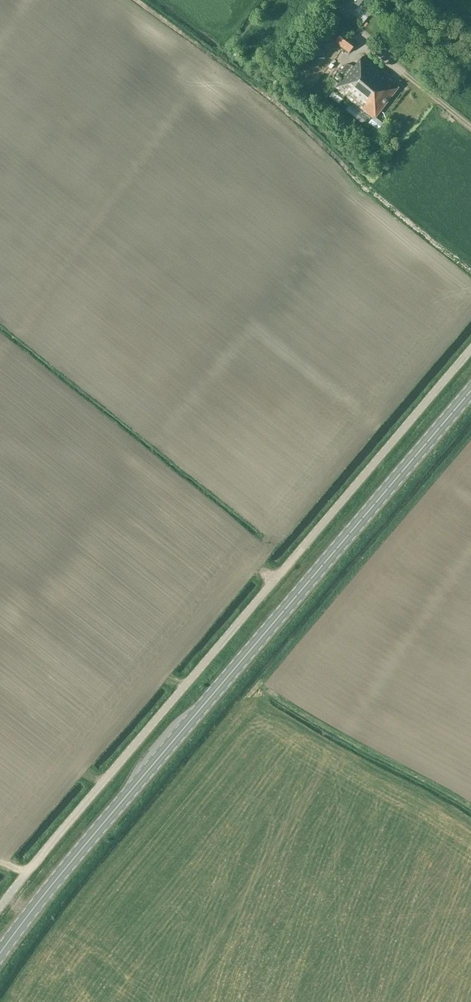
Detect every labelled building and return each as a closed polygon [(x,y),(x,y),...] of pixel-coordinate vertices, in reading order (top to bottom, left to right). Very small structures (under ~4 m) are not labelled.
[(360,5),(364,0),(345,0),(346,1),(338,10),(348,18),(351,14),(364,23),(372,13),(360,5)] [(335,42),(349,52),(357,41),(344,31),(335,42)] [(339,74),(344,78),(337,87),(336,87),(335,88),(373,118),(369,123),(378,130),(384,124),(375,117),(400,86),(362,56),(354,66),(346,64),(339,74)] [(338,101),(342,96),(331,88),(327,93),(338,101)]
